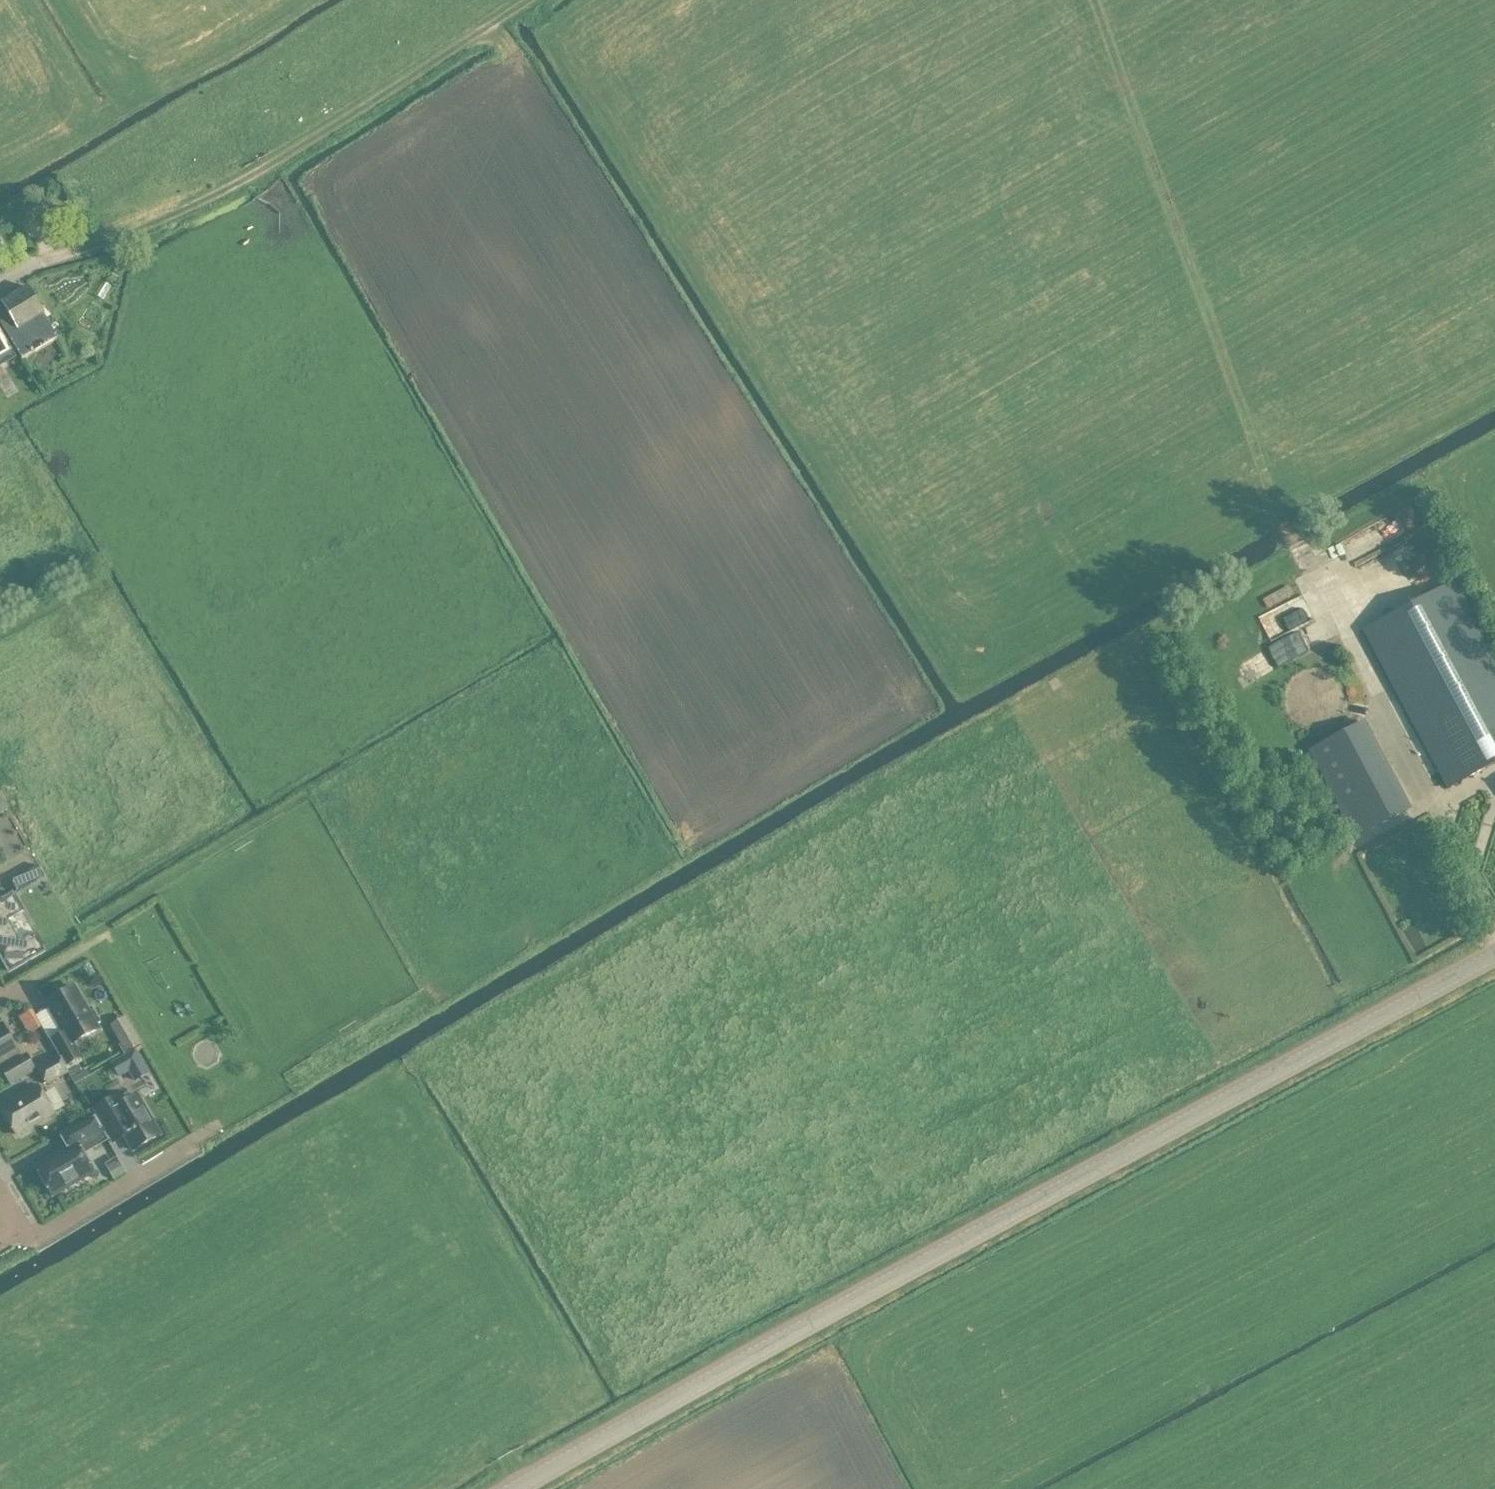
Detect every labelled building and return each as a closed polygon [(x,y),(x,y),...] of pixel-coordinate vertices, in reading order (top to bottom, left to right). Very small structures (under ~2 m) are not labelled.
[(44,313),(28,285),(1,301),(2,303),(0,304),(0,325),(20,360),(58,338),(43,314),(44,313)] [(1417,507),(1393,518),(1402,538),(1426,527),(1417,507)] [(1349,556),(1393,537),(1389,525),(1344,544),(1349,556)] [(1456,579),(1362,628),(1447,789),(1494,763),(1494,653),(1456,579)] [(1272,643),(1313,619),(1298,594),(1257,618),(1272,643)] [(1291,653),(1308,634),(1300,627),(1283,646),(1291,653)] [(1254,684),(1274,668),(1261,651),(1241,667),(1254,684)] [(1363,719),(1308,749),(1354,838),(1410,808),(1363,719)] [(27,869),(9,879),(15,890),(33,880),(27,869)] [(0,898),(0,947),(2,950),(0,951),(0,954),(9,970),(45,949),(35,931),(20,939),(8,918),(22,910),(12,892),(0,898)] [(75,986),(47,1002),(64,1031),(50,1039),(65,1065),(80,1057),(72,1043),(99,1028),(97,1024),(101,1021),(92,1006),(88,1008),(75,986)] [(6,1008),(14,1029),(36,1021),(28,999),(6,1008)] [(118,1023),(111,1027),(119,1040),(126,1053),(134,1049),(141,1044),(133,1031),(126,1018),(118,1023)] [(0,1025),(0,1062),(18,1051),(2,1024),(0,1025)] [(141,1061),(134,1050),(113,1063),(119,1074),(141,1061)] [(38,1067),(47,1083),(68,1071),(59,1055),(38,1067)] [(28,1057),(4,1071),(11,1083),(35,1069),(28,1057)] [(21,1132),(22,1134),(33,1127),(32,1125),(54,1113),(38,1085),(1,1106),(17,1134),(21,1132)] [(160,1134),(137,1094),(121,1103),(116,1095),(94,1108),(108,1132),(119,1125),(133,1150),(160,1134)] [(59,1132),(68,1147),(35,1166),(52,1195),(94,1171),(83,1153),(109,1138),(94,1112),(59,1132)] [(107,1163),(115,1178),(126,1172),(117,1157),(107,1163)]
